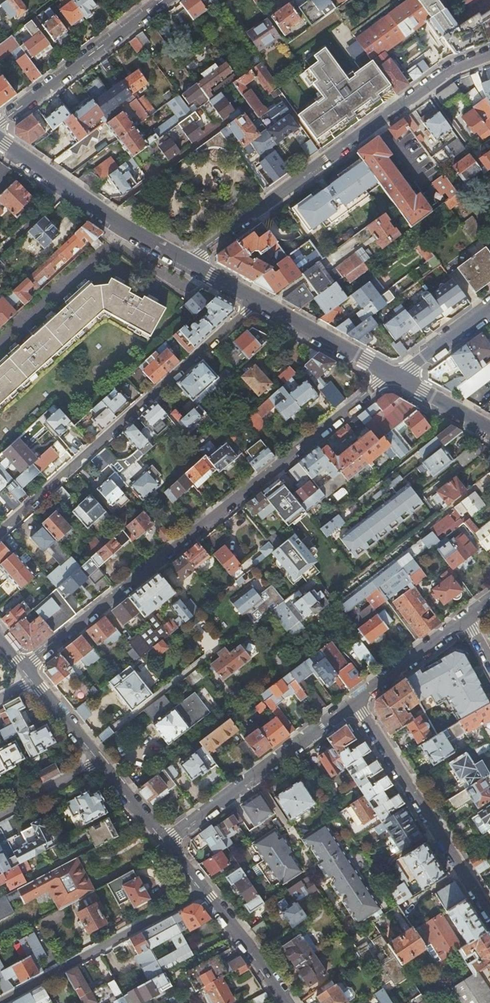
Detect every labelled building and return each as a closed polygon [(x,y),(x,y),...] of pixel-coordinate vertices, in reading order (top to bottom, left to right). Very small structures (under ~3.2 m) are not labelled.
[(20,0),(7,0),(0,5),(0,13),(4,18),(8,15),(11,18),(16,14),(18,18),(28,10),(20,0)] [(72,0),(69,0),(70,2),(60,10),(71,25),(84,15),(72,0)] [(84,15),(96,6),(92,0),(72,0),(84,15)] [(193,19),(206,10),(201,3),(202,2),(202,1),(202,0),(183,0),(180,2),(184,8),(193,19)] [(221,6),(217,0),(209,0),(211,3),(209,5),(211,9),(213,8),(215,11),(221,6)] [(303,17),(297,7),(291,0),(282,0),(286,5),(270,17),(284,36),(289,32),(287,30),(300,20),(299,19),(303,17)] [(335,8),(329,0),(307,0),(297,7),(303,17),(310,26),(335,8)] [(335,8),(346,0),(329,0),(335,8)] [(399,1),(394,5),(396,8),(355,38),(371,61),(379,72),(389,86),(392,89),(395,93),(407,84),(384,52),(425,22),(438,39),(442,37),(454,53),(474,46),(489,40),(489,0),(456,0),(449,5),(442,9),(436,0),(398,0),(399,1)] [(442,9),(449,5),(446,0),(436,0),(442,9)] [(183,26),(193,19),(184,8),(175,15),(183,26)] [(61,18),(59,16),(57,17),(55,15),(42,25),(44,29),(54,41),(67,31),(59,20),(61,18)] [(36,26),(32,21),(25,26),(28,30),(33,37),(31,38),(29,36),(22,41),(24,44),(20,47),(30,60),(50,45),(40,32),(36,26)] [(258,49),(278,36),(268,21),(248,33),(258,49)] [(40,23),(36,26),(40,32),(44,29),(42,25),(40,23)] [(28,30),(25,26),(11,36),(15,41),(28,30)] [(33,37),(28,30),(15,41),(20,47),(24,44),(22,41),(29,36),(31,38),(33,37)] [(149,42),(141,32),(135,36),(143,47),(149,42)] [(42,76),(30,60),(20,47),(15,41),(11,36),(0,44),(0,60),(10,52),(33,82),(42,76)] [(143,47),(135,36),(128,42),(136,52),(143,47)] [(447,56),(454,53),(442,37),(438,39),(436,41),(447,56)] [(297,115),(315,140),(344,119),(346,122),(355,116),(353,112),(368,101),(371,105),(379,98),(378,99),(376,96),(389,86),(379,72),(371,61),(352,74),(353,76),(348,80),(324,48),(312,56),(317,61),(307,69),(315,80),(311,83),(322,98),(316,103),(315,101),(297,115)] [(114,70),(106,58),(100,63),(108,74),(114,70)] [(206,91),(232,72),(225,62),(217,68),(214,64),(200,74),(203,79),(196,84),(204,96),(207,94),(206,91)] [(277,89),(279,88),(259,62),(250,69),(256,77),(269,95),(271,94),(277,89)] [(407,70),(414,79),(421,74),(415,65),(407,70)] [(137,69),(122,81),(132,94),(137,90),(139,92),(142,90),(141,88),(147,83),(137,69)] [(244,86),(256,77),(250,69),(238,78),(232,83),(245,100),(251,108),(258,118),(268,111),(266,108),(261,106),(249,89),(247,90),(244,86)] [(16,95),(2,76),(0,78),(0,107),(16,95)] [(108,92),(97,78),(82,88),(91,100),(103,115),(113,108),(117,112),(121,109),(118,106),(117,105),(108,92)] [(480,84),(485,97),(489,106),(489,80),(480,84)] [(132,94),(122,81),(108,92),(117,105),(132,94)] [(461,91),(453,82),(435,95),(442,105),(461,91)] [(208,100),(204,96),(196,84),(181,95),(188,104),(198,98),(203,104),(208,100)] [(379,98),(392,89),(389,86),(376,96),(378,99),(379,98)] [(203,133),(200,129),(210,120),(207,116),(215,110),(222,119),(227,115),(234,110),(233,109),(220,91),(208,100),(203,104),(199,107),(191,113),(130,158),(117,167),(107,175),(121,196),(131,188),(136,184),(130,176),(131,176),(129,174),(134,170),(132,168),(136,165),(139,169),(150,161),(149,159),(161,151),(167,160),(179,151),(173,142),(184,133),(191,142),(203,133)] [(130,158),(191,113),(189,110),(177,94),(166,103),(175,115),(153,132),(154,133),(150,136),(146,138),(147,139),(144,140),(134,127),(117,139),(130,158)] [(485,97),(472,106),(473,109),(485,124),(489,132),(489,106),(485,97)] [(148,117),(164,104),(160,98),(143,110),(148,117)] [(129,103),(142,121),(148,117),(143,110),(135,99),(129,103)] [(83,131),(100,118),(103,116),(103,115),(91,100),(71,115),(83,131)] [(232,122),(251,108),(245,100),(233,109),(234,110),(227,115),(232,122)] [(269,185),(289,171),(271,147),(263,154),(257,146),(256,146),(254,144),(253,145),(250,141),(258,135),(265,129),(266,131),(265,131),(275,145),(298,128),(298,129),(301,127),(281,101),(268,111),(258,118),(251,108),(232,122),(219,131),(225,139),(233,133),(245,150),(245,151),(251,160),(258,154),(262,159),(254,165),(269,185)] [(353,112),(355,116),(371,105),(368,101),(353,112)] [(191,113),(199,107),(196,103),(191,107),(192,107),(189,110),(191,113)] [(53,128),(61,122),(71,115),(64,106),(47,119),(53,128)] [(473,132),(485,124),(473,109),(462,117),(467,124),(466,127),(470,132),(472,132),(473,132)] [(105,124),(117,139),(134,127),(141,122),(139,119),(132,124),(123,111),(105,124)] [(435,140),(451,129),(438,111),(422,122),(435,140)] [(15,135),(28,145),(45,132),(31,115),(14,127),(15,135)] [(61,122),(76,142),(86,135),(84,132),(83,131),(71,115),(61,122)] [(409,128),(411,130),(416,126),(408,115),(403,119),(409,128)] [(315,140),(317,143),(346,122),(344,119),(315,140)] [(395,138),(409,128),(403,119),(388,129),(395,138)] [(52,161),(57,164),(69,156),(68,155),(71,153),(77,155),(80,146),(86,148),(91,137),(97,140),(99,131),(96,128),(91,132),(86,135),(76,142),(52,161)] [(263,154),(271,147),(275,145),(265,131),(266,131),(265,129),(258,135),(250,141),(253,145),(254,144),(256,146),(257,146),(263,154)] [(238,156),(225,139),(219,131),(195,149),(199,154),(201,152),(203,151),(206,149),(209,148),(211,148),(215,147),(220,148),(222,149),(225,150),(227,151),(230,154),(232,156),(233,159),(238,156)] [(411,226),(432,211),(419,193),(415,196),(386,157),(390,154),(377,137),(356,152),(360,157),(377,180),(379,184),(411,226)] [(438,167),(458,152),(464,148),(457,137),(431,157),(438,167)] [(317,150),(309,139),(300,146),(308,156),(317,150)] [(489,168),(489,146),(486,149),(483,149),(478,153),(478,155),(477,156),(484,166),(480,169),(483,173),(489,168)] [(463,180),(479,168),(464,148),(458,152),(463,159),(453,166),(463,180)] [(94,169),(101,179),(107,175),(117,167),(110,157),(94,169)] [(377,180),(360,157),(336,175),(338,178),(330,184),(320,191),(314,196),(313,196),(311,193),(291,207),(300,220),(308,231),(322,221),(327,217),(331,222),(369,195),(367,193),(365,189),(377,180)] [(457,192),(440,169),(429,177),(432,181),(431,182),(445,201),(457,192)] [(77,178),(89,186),(98,179),(88,170),(77,178)] [(338,178),(336,175),(328,180),(330,184),(338,178)] [(16,180),(0,195),(0,201),(17,218),(25,210),(22,207),(32,197),(16,180)] [(367,193),(379,184),(377,180),(365,189),(367,193)] [(314,196),(320,191),(317,188),(311,193),(313,196),(314,196)] [(443,202),(448,208),(460,199),(459,197),(463,193),(464,191),(462,189),(457,192),(445,201),(443,202)] [(297,222),(300,220),(291,207),(287,210),(297,222)] [(381,248),(399,235),(394,229),(392,230),(386,222),(388,220),(383,214),(366,227),(381,248)] [(43,217),(27,232),(43,248),(58,233),(43,217)] [(325,226),(331,222),(327,217),(322,221),(325,226)] [(87,221),(12,292),(19,300),(24,304),(31,298),(26,292),(26,290),(32,285),(35,289),(39,286),(35,281),(44,274),(47,278),(54,271),(50,267),(60,258),(64,262),(70,256),(67,252),(77,243),(80,247),(84,244),(80,240),(84,236),(90,243),(96,238),(98,236),(102,232),(87,221)] [(472,240),(484,231),(476,221),(464,230),(472,240)] [(276,242),(261,222),(235,240),(242,250),(244,249),(248,255),(254,258),(276,242)] [(101,243),(96,238),(90,243),(90,244),(95,249),(101,243)] [(242,250),(235,240),(231,244),(216,254),(217,258),(217,262),(253,282),(272,268),(263,262),(267,253),(270,257),(281,249),(276,242),(254,258),(253,262),(246,258),(248,255),(244,249),(242,250)] [(427,247),(422,241),(417,245),(422,251),(427,247)] [(489,276),(489,254),(485,246),(456,268),(472,290),(489,276)] [(362,262),(368,258),(362,249),(345,262),(351,270),(362,262)] [(272,268),(253,282),(273,294),(300,274),(287,256),(272,268)] [(432,270),(440,264),(436,258),(428,264),(432,270)] [(334,283),(318,261),(302,273),(318,295),(334,283)] [(336,268),(342,277),(344,275),(351,270),(345,262),(336,268)] [(367,269),(362,262),(351,270),(344,275),(349,282),(367,269)] [(472,290),(474,293),(489,281),(489,276),(472,290)] [(0,361),(0,404),(10,395),(16,390),(22,384),(35,373),(89,323),(104,310),(121,320),(128,324),(149,335),(150,336),(166,308),(156,303),(146,297),(123,284),(117,281),(114,279),(112,278),(108,284),(94,286),(89,280),(88,282),(79,289),(72,296),(66,301),(59,307),(62,310),(57,314),(56,313),(54,314),(48,319),(38,328),(33,333),(32,332),(24,339),(26,342),(21,346),(19,344),(18,345),(12,350),(0,361)] [(79,289),(88,282),(85,279),(77,286),(79,289)] [(373,282),(370,279),(351,294),(362,308),(378,296),(369,285),(373,282)] [(347,298),(346,297),(335,282),(334,283),(318,295),(314,298),(313,299),(324,314),(337,305),(347,298)] [(300,308),(313,299),(314,298),(303,283),(282,299),(300,308)] [(464,300),(466,299),(456,285),(437,299),(434,297),(433,296),(431,297),(430,298),(429,299),(429,300),(429,301),(430,304),(418,313),(415,309),(408,314),(415,324),(421,331),(423,330),(428,326),(435,321),(432,318),(449,306),(451,309),(459,304),(464,300)] [(215,296),(201,288),(198,291),(208,302),(215,296)] [(387,289),(378,296),(362,308),(356,313),(362,321),(369,316),(384,305),(382,302),(391,295),(387,289)] [(208,302),(198,291),(185,302),(183,304),(193,316),(204,306),(208,302)] [(147,294),(146,297),(156,303),(158,300),(147,294)] [(233,305),(215,296),(208,302),(204,306),(207,309),(206,310),(206,311),(207,313),(195,324),(193,323),(192,323),(191,324),(190,325),(190,326),(190,328),(189,329),(184,324),(178,330),(194,347),(233,312),(233,305)] [(15,313),(2,300),(0,302),(0,326),(15,313)] [(342,312),(337,305),(324,314),(318,319),(327,323),(342,312)] [(448,313),(451,309),(449,306),(432,318),(435,321),(436,321),(439,319),(444,316),(448,313)] [(400,355),(407,350),(397,338),(415,324),(408,314),(404,309),(383,325),(395,340),(391,343),(400,355)] [(119,323),(121,320),(104,310),(89,323),(92,326),(104,315),(119,323)] [(46,316),(48,319),(54,314),(52,311),(46,316)] [(346,334),(357,340),(376,325),(369,316),(362,321),(355,326),(346,334)] [(335,328),(346,334),(355,326),(353,324),(351,325),(347,319),(335,328)] [(147,338),(149,335),(128,324),(127,327),(147,338)] [(188,353),(194,347),(178,330),(172,335),(188,353)] [(243,364),(261,347),(246,332),(234,343),(237,346),(231,351),(243,364)] [(482,367),(486,365),(482,359),(489,353),(489,346),(481,333),(466,344),(482,367)] [(9,348),(12,350),(18,345),(15,342),(9,348)] [(166,372),(179,361),(170,351),(167,348),(169,346),(165,342),(151,355),(166,372)] [(441,386),(450,391),(482,367),(466,344),(450,356),(464,376),(456,377),(441,386)] [(309,361),(318,353),(311,349),(304,355),(309,361)] [(335,409),(345,400),(329,381),(326,384),(320,376),(335,362),(318,353),(309,361),(301,368),(335,409)] [(154,384),(166,372),(151,355),(147,359),(150,363),(146,366),(143,362),(137,368),(141,372),(142,371),(154,384)] [(128,361),(134,365),(137,360),(130,357),(128,361)] [(218,378),(202,360),(189,371),(205,389),(218,378)] [(242,369),(244,370),(245,372),(254,364),(251,361),(242,369)] [(457,388),(464,398),(489,379),(489,363),(457,388)] [(245,372),(244,370),(241,373),(243,375),(241,376),(258,396),(272,383),(254,364),(245,372)] [(291,377),(296,373),(290,366),(279,376),(285,383),(291,377)] [(236,370),(234,372),(228,377),(231,380),(239,373),(236,370)] [(205,389),(189,371),(176,383),(197,406),(199,404),(210,394),(205,389)] [(37,375),(35,373),(22,384),(24,387),(37,375)] [(140,382),(132,373),(126,378),(134,387),(140,382)] [(288,394),(299,408),(308,400),(311,404),(319,398),(305,381),(298,386),(291,377),(285,383),(281,386),(288,394)] [(286,421),(300,410),(299,408),(288,394),(281,386),(254,411),(259,417),(274,405),(286,421)] [(116,418),(130,405),(115,388),(101,401),(116,418)] [(366,427),(370,432),(378,441),(383,436),(392,430),(395,427),(403,420),(416,410),(418,408),(393,393),(386,394),(357,416),(366,427)] [(489,413),(489,400),(480,408),(489,413)] [(102,431),(116,418),(101,401),(96,406),(100,410),(91,419),(102,431)] [(161,420),(168,415),(156,401),(142,414),(147,419),(142,423),(146,427),(140,432),(147,440),(155,433),(157,435),(167,426),(161,420)] [(199,404),(197,406),(183,418),(175,409),(171,413),(186,430),(206,412),(199,404)] [(65,427),(71,422),(60,410),(59,409),(45,422),(58,437),(67,429),(65,427)] [(429,427),(416,410),(403,420),(416,437),(429,427)] [(265,425),(259,417),(254,411),(244,419),(255,433),(265,425)] [(360,431),(366,427),(357,416),(352,421),(360,431)] [(213,433),(220,427),(215,422),(209,428),(213,433)] [(143,455),(153,446),(147,440),(140,432),(132,423),(122,432),(143,455)] [(347,424),(334,434),(340,441),(342,441),(352,433),(352,431),(347,424)] [(449,425),(417,451),(422,457),(431,450),(431,448),(434,446),(436,448),(440,445),(440,443),(442,443),(444,445),(461,432),(449,425)] [(395,427),(392,430),(409,451),(412,448),(395,427)] [(398,455),(400,458),(409,451),(392,430),(383,436),(391,446),(398,455)] [(339,472),(341,471),(361,454),(378,441),(370,432),(338,457),(336,457),(327,446),(326,446),(324,443),(318,447),(339,472)] [(361,454),(369,463),(371,466),(373,464),(371,461),(391,446),(383,436),(378,441),(361,454)] [(203,441),(199,437),(192,444),(196,448),(203,441)] [(18,438),(2,453),(12,463),(28,449),(18,438)] [(67,451),(57,440),(37,458),(32,463),(40,473),(58,456),(59,457),(67,451)] [(256,471),(274,457),(260,440),(247,451),(248,452),(244,456),(256,471)] [(211,462),(219,472),(238,457),(237,457),(242,453),(233,442),(229,446),(226,443),(213,454),(210,449),(206,452),(205,450),(201,453),(203,457),(205,455),(211,462)] [(119,476),(136,461),(141,457),(139,456),(136,456),(133,456),(127,457),(122,458),(119,458),(116,458),(105,447),(98,454),(108,465),(115,472),(119,476)] [(318,447),(298,463),(311,479),(317,474),(321,473),(321,470),(323,469),(325,469),(332,478),(339,472),(318,447)] [(442,447),(412,471),(417,477),(428,469),(433,476),(453,460),(448,454),(442,447)] [(37,458),(28,449),(12,463),(21,473),(32,463),(37,458)] [(185,473),(203,457),(201,453),(199,451),(169,479),(173,484),(185,473)] [(108,465),(98,454),(91,459),(101,471),(108,465)] [(341,471),(348,480),(369,463),(361,454),(341,471)] [(207,465),(211,462),(205,455),(203,457),(185,473),(193,483),(210,468),(207,465)] [(125,483),(128,486),(130,485),(143,500),(161,484),(160,484),(164,480),(159,475),(158,476),(153,471),(151,473),(147,469),(132,482),(129,478),(142,467),(136,461),(119,476),(125,483)] [(198,490),(219,472),(211,462),(207,465),(210,468),(193,483),(198,490)] [(5,487),(20,504),(29,497),(22,489),(40,473),(32,463),(21,473),(13,480),(21,490),(18,492),(9,483),(5,487)] [(5,487),(9,483),(13,480),(4,470),(0,465),(0,492),(5,487)] [(376,477),(377,474),(374,470),(366,476),(370,482),(376,477)] [(325,496),(326,497),(348,480),(341,471),(339,472),(332,478),(330,480),(319,488),(323,492),(325,496)] [(119,488),(125,483),(119,476),(115,472),(102,484),(99,487),(97,489),(112,505),(124,494),(119,488)] [(164,492),(172,502),(193,483),(185,473),(173,484),(164,492)] [(375,494),(378,498),(403,477),(401,474),(375,494)] [(319,488),(330,480),(326,475),(315,483),(319,488)] [(439,508),(440,510),(465,491),(455,478),(431,497),(437,504),(443,499),(446,502),(439,508)] [(13,480),(9,483),(18,492),(21,490),(13,480)] [(288,526),(305,511),(305,510),(292,494),(281,481),(263,495),(269,502),(269,503),(274,509),(288,526)] [(292,494),(305,510),(307,508),(308,509),(325,496),(323,492),(319,488),(317,490),(309,481),(292,494)] [(423,502),(408,483),(339,537),(355,558),(413,512),(412,511),(423,502)] [(13,511),(20,504),(5,487),(0,492),(0,496),(13,511)] [(70,496),(61,487),(55,492),(64,502),(70,496)] [(337,501),(346,493),(341,487),(332,495),(337,501)] [(461,501),(472,516),(489,502),(487,498),(482,503),(473,492),(461,501)] [(262,519),(274,509),(269,503),(269,502),(263,495),(261,493),(247,504),(255,514),(257,512),(262,519)] [(80,506),(73,512),(83,522),(89,517),(94,522),(106,512),(91,495),(79,505),(80,506)] [(349,509),(355,516),(363,510),(357,503),(349,509)] [(130,540),(131,541),(135,537),(136,538),(155,524),(143,511),(131,522),(126,526),(129,530),(125,533),(130,540)] [(43,524),(57,540),(70,528),(56,513),(43,524)] [(126,526),(131,522),(125,515),(125,516),(122,513),(117,518),(121,522),(126,527),(126,526)] [(337,514),(319,528),(327,538),(345,524),(337,514)] [(432,532),(338,605),(345,613),(366,598),(376,590),(377,589),(390,579),(393,577),(403,569),(414,561),(440,541),(437,537),(455,523),(449,515),(431,529),(432,532)] [(469,518),(464,522),(473,533),(477,530),(469,518)] [(473,533),(486,551),(489,548),(489,520),(477,530),(473,533)] [(119,533),(122,530),(126,527),(121,522),(114,529),(119,533)] [(47,549),(57,540),(43,524),(30,536),(44,552),(45,551),(47,553),(49,551),(47,549)] [(166,542),(173,537),(164,526),(157,531),(166,542)] [(102,564),(130,540),(125,533),(122,530),(119,533),(110,541),(104,546),(91,557),(101,570),(104,567),(102,564)] [(21,547),(10,533),(3,540),(14,553),(15,552),(21,547)] [(274,549),(282,543),(274,533),(266,539),(268,542),(274,549)] [(100,542),(104,546),(110,541),(106,537),(100,542)] [(293,541),(290,537),(282,543),(274,549),(271,552),(294,579),(312,565),(309,561),(316,556),(317,553),(317,552),(316,551),(310,555),(305,548),(301,550),(297,545),(300,543),(297,538),(293,541)] [(450,539),(437,549),(452,568),(475,550),(466,538),(454,547),(451,543),(453,541),(452,540),(450,539)] [(74,560),(81,567),(91,557),(104,546),(100,542),(98,539),(74,560)] [(10,553),(1,542),(0,542),(0,562),(10,553)] [(210,557),(198,542),(182,555),(194,570),(210,557)] [(270,553),(271,552),(274,549),(268,542),(259,549),(262,553),(245,567),(248,571),(255,565),(270,553)] [(225,546),(214,554),(232,576),(234,574),(232,572),(241,565),(225,546)] [(79,569),(81,567),(74,560),(64,548),(57,555),(64,564),(48,578),(57,588),(79,569)] [(31,558),(26,552),(20,558),(15,552),(14,553),(0,565),(0,570),(2,573),(5,571),(10,577),(25,564),(31,558)] [(296,585),(270,553),(255,565),(271,584),(284,600),(306,582),(303,579),(296,585)] [(194,570),(182,555),(170,565),(183,581),(195,571),(194,570)] [(101,595),(113,585),(111,582),(107,578),(101,570),(91,557),(81,567),(91,579),(90,580),(101,595)] [(425,575),(414,561),(403,569),(412,581),(411,582),(413,584),(425,575)] [(10,577),(20,589),(35,576),(25,564),(10,577)] [(56,588),(65,599),(88,579),(79,569),(57,588),(56,588)] [(377,589),(385,599),(401,587),(405,592),(393,602),(420,637),(441,621),(413,584),(411,582),(412,581),(403,569),(393,577),(390,579),(377,589)] [(107,578),(111,582),(119,576),(116,571),(107,578)] [(433,590),(444,603),(452,597),(453,599),(454,599),(456,599),(457,599),(458,599),(459,598),(461,596),(461,595),(461,593),(461,592),(460,591),(461,590),(446,571),(440,576),(444,581),(433,590)] [(175,594),(159,574),(129,598),(140,611),(145,616),(145,617),(150,613),(151,612),(152,609),(165,598),(170,598),(175,594)] [(316,586),(320,582),(315,576),(309,580),(313,585),(314,584),(316,586)] [(284,600),(271,584),(258,595),(249,584),(229,600),(244,618),(247,615),(249,618),(251,616),(253,619),(251,620),(254,623),(271,610),(282,601),(284,600)] [(53,632),(76,614),(65,599),(56,588),(36,606),(34,609),(37,613),(40,616),(53,632)] [(287,604),(284,600),(282,601),(271,610),(285,629),(301,615),(304,619),(313,613),(314,614),(323,608),(325,608),(329,605),(329,602),(320,591),(317,594),(313,589),(311,591),(310,591),(300,598),(298,596),(292,601),(291,600),(287,604)] [(376,590),(366,598),(370,604),(360,612),(364,617),(364,621),(366,623),(358,630),(369,643),(388,629),(386,626),(393,621),(384,609),(378,614),(377,613),(378,613),(374,608),(384,601),(385,599),(377,589),(376,590)] [(34,609),(36,606),(29,598),(24,602),(31,611),(34,609)] [(140,611),(129,598),(112,611),(123,624),(140,611)] [(168,634),(192,615),(187,609),(179,599),(172,604),(171,606),(180,617),(173,622),(171,620),(162,626),(168,634)] [(192,615),(204,606),(199,600),(187,609),(192,615)] [(2,620),(10,630),(27,615),(31,611),(24,602),(23,601),(2,620)] [(161,640),(168,634),(162,626),(151,612),(150,613),(145,617),(145,616),(142,618),(148,626),(127,643),(132,649),(139,658),(143,655),(145,653),(161,640)] [(32,649),(53,632),(40,616),(37,618),(33,621),(33,623),(30,625),(28,622),(31,619),(27,615),(10,630),(25,648),(32,649)] [(114,630),(104,618),(87,631),(97,644),(114,630)] [(196,624),(191,618),(183,624),(188,630),(196,624)] [(101,657),(83,635),(81,636),(64,650),(74,664),(80,659),(85,665),(89,666),(101,657)] [(167,648),(161,640),(145,653),(147,655),(155,649),(160,654),(167,648)] [(319,649),(324,656),(337,673),(347,665),(329,642),(319,649)] [(228,652),(224,646),(217,652),(220,656),(211,664),(223,679),(250,657),(240,645),(230,652),(229,651),(228,652)] [(134,662),(139,658),(132,649),(127,653),(134,662)] [(81,680),(59,653),(52,659),(45,665),(44,672),(55,685),(69,674),(69,677),(75,684),(81,680)] [(325,683),(338,674),(337,673),(324,656),(314,665),(309,658),(304,661),(313,673),(317,678),(320,676),(325,683)] [(116,676),(122,671),(113,660),(107,665),(116,676)] [(313,673),(304,661),(290,673),(307,696),(320,712),(328,705),(324,700),(323,701),(315,691),(311,694),(305,684),(303,685),(300,682),(313,673)] [(431,668),(427,662),(411,674),(415,680),(431,668)] [(347,665),(337,673),(338,674),(350,689),(363,680),(350,663),(347,665)] [(116,676),(109,682),(113,687),(112,687),(131,711),(153,694),(130,665),(122,671),(116,676)] [(190,687),(200,682),(195,671),(185,676),(190,687)] [(307,696),(290,673),(259,696),(275,717),(276,717),(282,712),(274,702),(278,698),(277,697),(287,689),(285,686),(289,684),(295,691),(294,692),(300,701),(307,696)] [(407,709),(417,701),(405,679),(376,701),(374,708),(390,734),(405,725),(414,718),(413,716),(410,717),(407,713),(405,714),(402,709),(403,708),(403,707),(403,705),(404,705),(407,709)] [(457,721),(471,713),(456,687),(442,695),(453,714),(441,722),(432,707),(424,712),(436,734),(440,732),(445,729),(457,721)] [(172,705),(163,694),(143,709),(154,723),(153,724),(168,744),(210,712),(194,691),(175,706),(174,704),(172,705)] [(424,712),(432,707),(426,696),(417,701),(422,708),(424,712)] [(25,707),(20,697),(4,705),(5,707),(18,732),(30,725),(29,722),(32,720),(27,710),(23,712),(22,709),(25,707)] [(73,710),(82,721),(91,714),(82,703),(73,710)] [(471,713),(457,721),(464,733),(464,734),(489,719),(489,703),(471,713)] [(18,732),(5,707),(0,710),(0,711),(5,720),(4,720),(8,727),(2,730),(1,728),(0,728),(0,732),(5,741),(18,734),(17,732),(18,732)] [(418,716),(424,712),(422,708),(415,713),(417,717),(418,716)] [(423,723),(418,716),(417,717),(414,718),(405,725),(417,744),(431,735),(427,729),(428,728),(428,727),(428,726),(428,725),(427,724),(427,723),(425,722),(423,723)] [(276,717),(275,717),(258,730),(269,745),(271,748),(289,735),(276,717)] [(230,719),(199,742),(203,747),(208,753),(238,729),(230,719)] [(464,733),(457,721),(445,729),(448,736),(444,738),(440,732),(436,734),(419,745),(424,752),(433,765),(453,753),(447,743),(464,733)] [(36,729),(33,724),(30,725),(18,732),(17,732),(18,734),(32,760),(33,761),(35,762),(36,762),(38,761),(40,759),(40,757),(38,754),(47,749),(46,747),(55,742),(46,724),(36,729)] [(346,724),(327,737),(334,748),(338,755),(345,750),(344,747),(355,739),(346,724)] [(96,737),(101,742),(104,739),(113,732),(109,727),(96,737)] [(269,745),(258,730),(245,740),(256,754),(269,745)] [(238,744),(252,762),(259,757),(256,754),(245,740),(245,739),(238,744)] [(0,776),(6,773),(7,771),(7,770),(15,765),(14,764),(24,758),(15,741),(0,749),(0,775),(0,776)] [(354,768),(364,762),(361,757),(370,751),(364,742),(352,750),(353,751),(350,753),(348,748),(345,750),(338,755),(345,766),(346,766),(351,763),(354,768)] [(473,748),(477,756),(478,757),(489,751),(489,746),(488,742),(485,742),(473,748)] [(208,753),(203,747),(180,765),(192,780),(201,774),(202,775),(216,764),(208,753)] [(473,748),(472,747),(448,763),(459,780),(463,778),(469,786),(482,778),(470,761),(477,756),(473,748)] [(338,755),(334,748),(328,751),(319,757),(331,776),(340,771),(339,770),(345,766),(338,755)] [(352,776),(357,785),(359,788),(369,782),(366,777),(369,775),(370,777),(381,769),(376,760),(367,766),(364,762),(354,768),(357,773),(352,776)] [(43,782),(60,773),(55,763),(38,772),(43,782)] [(171,764),(164,769),(173,781),(180,776),(171,764)] [(164,769),(138,789),(149,802),(150,801),(153,805),(168,793),(166,791),(172,787),(173,788),(177,786),(173,781),(164,769)] [(469,786),(447,800),(453,809),(470,798),(476,807),(489,798),(489,795),(486,789),(489,786),(489,778),(488,774),(482,778),(469,786)] [(375,802),(386,796),(382,791),(392,785),(386,776),(374,783),(375,785),(372,786),(369,782),(359,788),(361,791),(363,794),(367,800),(372,797),(375,802)] [(274,797),(289,820),(315,804),(300,781),(274,797)] [(12,798),(18,795),(12,783),(6,787),(12,798)] [(85,823),(107,812),(102,802),(103,799),(99,792),(97,791),(90,795),(88,791),(77,796),(77,797),(68,802),(67,805),(73,816),(79,813),(85,823)] [(362,824),(376,815),(373,810),(370,805),(367,800),(363,794),(361,791),(359,793),(362,797),(350,805),(362,824)] [(265,818),(269,816),(272,813),(260,794),(255,797),(252,799),(254,801),(250,803),(249,801),(242,806),(255,827),(263,822),(265,818)] [(376,815),(381,823),(382,822),(391,816),(388,812),(390,810),(391,811),(403,804),(397,794),(388,800),(386,796),(375,802),(378,807),(373,810),(376,815)] [(177,801),(186,812),(193,807),(184,796),(177,801)] [(477,813),(477,814),(483,823),(486,822),(489,829),(489,805),(477,813)] [(391,836),(411,823),(402,809),(391,816),(382,822),(391,836)] [(241,821),(236,813),(231,816),(214,828),(221,839),(237,828),(235,825),(241,821)] [(484,833),(489,829),(486,822),(483,823),(477,814),(473,816),(484,833)] [(118,835),(109,817),(86,828),(96,847),(118,835)] [(46,850),(43,845),(52,840),(40,819),(31,824),(32,826),(21,832),(28,844),(23,847),(25,850),(12,856),(10,853),(0,858),(0,871),(1,873),(16,865),(17,865),(19,864),(24,861),(46,850)] [(462,820),(450,828),(454,834),(466,827),(462,820)] [(395,852),(420,836),(411,823),(391,836),(388,838),(392,844),(390,846),(390,849),(392,851),(395,852)] [(214,828),(211,824),(201,831),(204,834),(214,828)] [(352,916),(357,924),(379,909),(379,907),(378,903),(372,894),(369,893),(363,884),(362,880),(355,869),(352,867),(340,850),(340,846),(333,836),(330,834),(324,825),(302,840),(307,849),(312,846),(313,848),(311,849),(319,861),(321,860),(323,862),(318,865),(328,880),(333,877),(334,879),(331,885),(339,896),(345,896),(347,898),(342,901),(351,914),(353,912),(354,914),(352,916)] [(221,839),(214,828),(204,834),(213,849),(216,853),(220,851),(222,850),(227,847),(221,839)] [(296,870),(299,869),(290,857),(288,858),(287,856),(291,853),(282,839),(277,842),(276,840),(278,838),(274,832),(251,847),(255,854),(259,854),(263,861),(256,866),(271,889),(281,882),(283,884),(299,874),(296,870)] [(421,890),(444,875),(424,843),(401,857),(406,865),(408,865),(418,881),(416,882),(421,890)] [(216,853),(203,862),(211,876),(228,865),(220,851),(216,853)] [(482,853),(470,860),(474,867),(486,859),(482,853)] [(164,861),(159,855),(152,859),(154,864),(157,864),(164,861)] [(0,897),(0,920),(14,912),(8,902),(20,896),(24,902),(52,888),(58,899),(55,900),(60,910),(64,907),(89,893),(94,891),(75,857),(0,897)] [(486,859),(474,867),(479,873),(489,866),(486,859)] [(24,861),(19,864),(17,865),(16,865),(21,873),(28,869),(24,861)] [(371,867),(375,873),(385,866),(382,861),(374,866),(371,867)] [(403,883),(403,884),(406,882),(408,881),(395,862),(393,868),(403,883)] [(6,881),(11,889),(25,881),(21,873),(16,865),(1,873),(0,874),(0,884),(6,881)] [(264,903),(263,902),(240,868),(226,877),(231,885),(234,883),(247,903),(244,905),(250,913),(264,903)] [(133,870),(108,884),(119,905),(130,899),(135,908),(151,899),(138,876),(137,877),(133,870)] [(306,890),(313,885),(310,879),(307,876),(300,881),(306,890)] [(467,944),(486,931),(454,881),(454,880),(434,893),(456,927),(454,928),(456,930),(457,929),(467,944)] [(293,898),(306,890),(300,881),(287,889),(293,898)] [(411,896),(414,895),(406,882),(403,884),(411,896)] [(388,893),(397,906),(406,899),(411,896),(403,884),(403,883),(388,893)] [(98,899),(94,891),(89,893),(94,901),(98,899)] [(306,917),(295,901),(280,911),(291,927),(306,917)] [(106,923),(95,904),(78,913),(89,933),(106,923)] [(165,972),(194,956),(183,936),(211,919),(200,905),(193,904),(141,932),(163,973),(165,972)] [(64,907),(60,910),(37,922),(42,931),(69,916),(64,907)] [(460,948),(462,947),(441,914),(414,931),(425,949),(435,964),(460,948)] [(257,915),(245,923),(251,929),(262,922),(257,915)] [(262,922),(251,929),(256,936),(268,928),(263,921),(262,922)] [(425,949),(414,931),(411,927),(400,934),(403,939),(401,941),(398,936),(387,943),(401,965),(425,949)] [(489,962),(489,938),(486,931),(467,944),(462,947),(460,948),(465,955),(471,951),(471,949),(474,947),(481,959),(479,960),(476,960),(470,964),(475,971),(477,970),(486,964),(489,962)] [(163,973),(141,932),(127,940),(126,940),(149,981),(163,973)] [(4,993),(14,987),(7,980),(17,975),(22,983),(45,971),(38,959),(46,955),(33,933),(19,941),(28,957),(2,971),(0,967),(0,986),(4,993)] [(295,966),(313,955),(299,935),(282,947),(295,966)] [(358,951),(362,959),(381,987),(391,981),(395,986),(409,977),(407,975),(401,965),(387,943),(381,935),(371,941),(374,946),(370,949),(366,943),(356,949),(358,951)] [(356,963),(362,959),(358,951),(351,956),(356,963)] [(98,955),(91,959),(99,971),(106,967),(98,955)] [(220,978),(238,968),(246,964),(240,956),(225,965),(228,969),(226,970),(223,966),(217,955),(186,972),(196,991),(203,987),(220,978)] [(326,974),(313,955),(295,966),(309,986),(326,974)] [(247,974),(251,971),(246,964),(238,968),(239,971),(247,974)] [(66,973),(82,1002),(83,1002),(108,1002),(124,995),(115,979),(92,992),(81,973),(83,971),(80,965),(66,973)] [(477,970),(475,971),(450,987),(460,1002),(489,1002),(489,989),(477,970)] [(163,973),(149,981),(130,991),(128,992),(135,1002),(140,1002),(158,993),(157,990),(160,988),(162,991),(172,986),(165,972),(163,973)] [(220,978),(203,987),(208,996),(205,998),(208,1002),(215,1002),(231,1002),(234,1001),(224,983),(223,984),(220,978)] [(317,999),(320,1002),(350,1002),(354,1000),(356,996),(353,990),(348,991),(346,992),(343,987),(339,986),(337,987),(336,985),(317,999)] [(51,1001),(49,998),(43,986),(13,1002),(14,1002),(47,1002),(51,1001)] [(387,995),(382,989),(373,995),(378,1002),(392,1002),(387,995)] [(128,992),(125,994),(124,997),(127,1002),(135,1002),(128,992)] [(270,1000),(265,993),(253,999),(255,1002),(264,1002),(270,1000)] [(420,994),(407,1002),(426,1002),(420,994)]
